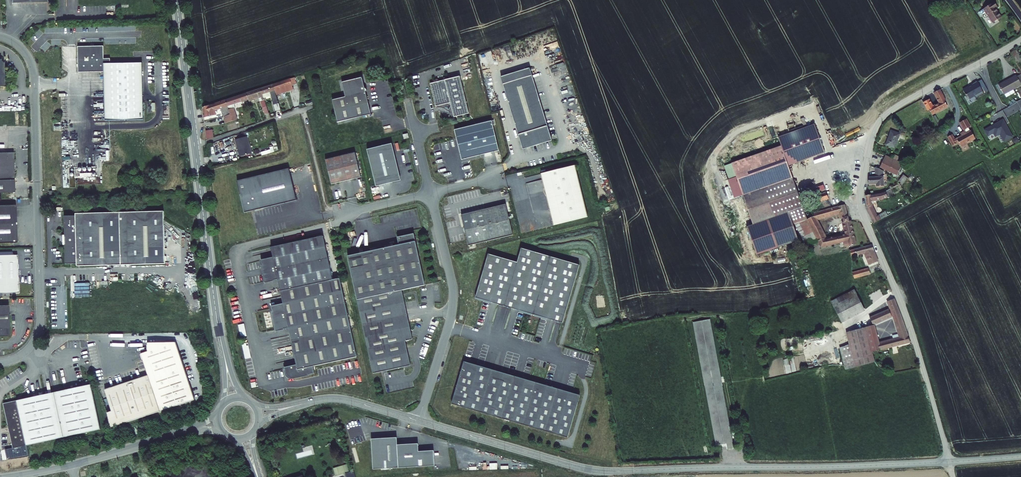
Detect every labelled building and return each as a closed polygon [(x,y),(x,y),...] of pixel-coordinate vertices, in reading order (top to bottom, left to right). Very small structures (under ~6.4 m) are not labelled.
[(994,2),(983,9),(992,22),(1001,17),(995,8),(997,7),(994,2)] [(105,46),(79,46),(79,72),(104,72),(106,121),(145,120),(143,63),(111,64),(111,59),(105,59),(105,46)] [(1011,53),(1016,64),(1020,62),(1020,61),(1015,50),(1011,53)] [(501,77),(503,84),(532,75),(530,68),(501,77)] [(999,85),(1004,95),(1020,85),(1020,84),(1020,83),(1020,74),(1017,76),(1016,75),(999,85)] [(552,140),(532,75),(503,84),(523,149),(552,140)] [(275,91),(276,94),(293,89),(291,85),(296,83),(294,77),(286,79),(273,84),(275,91)] [(332,100),(333,103),(337,122),(371,114),(365,92),(367,90),(366,89),(365,88),(364,88),(362,77),(341,82),(345,97),(332,100)] [(460,77),(430,84),(436,107),(437,106),(438,108),(439,107),(441,107),(442,107),(444,108),(445,108),(446,109),(448,110),(449,111),(450,112),(451,113),(451,115),(452,116),(453,116),(454,117),(469,114),(460,77)] [(276,94),(275,91),(273,84),(266,87),(259,89),(261,96),(270,93),(274,106),(279,104),(276,94)] [(248,101),(249,103),(258,100),(262,112),(266,110),(261,96),(259,89),(246,94),(248,101)] [(934,113),(948,106),(942,96),(938,90),(933,93),(939,103),(934,106),(930,99),(927,101),(930,109),(931,108),(934,113)] [(246,94),(225,101),(227,108),(230,116),(225,118),(227,125),(237,121),(234,110),(235,109),(234,105),(248,101),(246,94)] [(203,108),(204,120),(215,117),(214,112),(221,110),(223,118),(225,118),(230,116),(227,108),(225,101),(209,107),(203,108)] [(971,126),(967,118),(959,122),(963,130),(965,130),(966,132),(961,135),(962,137),(955,140),(952,134),(947,137),(952,146),(957,144),(957,142),(958,142),(961,148),(967,145),(966,143),(976,138),(969,127),(971,126)] [(499,151),(492,121),(455,130),(462,160),(499,151)] [(778,137),(781,146),(789,165),(824,153),(814,124),(778,137)] [(901,134),(891,130),(886,145),(895,148),(901,134)] [(240,156),(252,153),(247,136),(236,139),(240,156)] [(392,143),(367,149),(376,186),(393,182),(392,181),(399,179),(398,173),(399,173),(392,143)] [(744,196),(793,178),(789,165),(781,146),(725,165),(730,179),(738,176),(739,180),(744,194),(744,196)] [(0,151),(0,192),(15,191),(14,150),(0,151)] [(233,151),(225,152),(226,160),(234,159),(233,151)] [(355,152),(325,159),(331,184),(361,177),(355,152)] [(903,163),(886,155),(880,167),(897,176),(903,163)] [(540,174),(552,226),(587,217),(574,166),(540,174)] [(875,178),(869,177),(868,184),(876,184),(876,187),(883,188),(884,171),(880,169),(876,167),(875,178)] [(289,168),(236,180),(244,213),(297,201),(289,168)] [(903,184),(907,177),(903,175),(899,182),(903,184)] [(793,178),(744,196),(754,224),(790,212),(803,207),(793,178)] [(823,185),(816,188),(822,205),(829,202),(823,185)] [(880,193),(865,196),(866,207),(874,223),(879,220),(878,217),(872,205),(872,202),(882,201),(880,193)] [(835,207),(814,213),(815,216),(795,226),(806,248),(814,248),(817,248),(844,243),(845,248),(852,247),(851,242),(856,240),(854,234),(858,233),(857,228),(863,227),(862,223),(859,223),(852,222),(852,221),(849,221),(844,200),(834,202),(835,207)] [(0,204),(0,242),(17,242),(17,204),(0,204)] [(506,204),(461,215),(469,246),(513,235),(506,204)] [(794,224),(801,221),(797,213),(804,211),(803,207),(790,212),(794,224)] [(75,216),(64,216),(65,264),(76,263),(76,266),(165,264),(163,211),(75,213),(75,216)] [(801,221),(807,219),(804,211),(797,213),(801,221)] [(790,212),(754,224),(748,226),(748,227),(758,254),(800,240),(794,224),(790,212)] [(399,245),(348,256),(357,300),(402,290),(425,285),(414,234),(398,237),(399,245)] [(300,287),(333,280),(322,236),(271,247),(273,257),(261,260),(266,282),(278,279),(281,291),(300,287)] [(871,245),(855,249),(856,255),(865,253),(869,264),(878,261),(871,245)] [(579,265),(521,248),(517,262),(488,254),(476,298),(562,323),(579,265)] [(0,255),(0,293),(19,293),(18,254),(0,255)] [(869,268),(852,273),(854,279),(870,275),(869,268)] [(357,357),(340,279),(333,280),(300,287),(281,291),(283,304),(271,306),(277,331),(289,328),(297,365),(285,368),(286,374),(287,374),(287,375),(288,376),(289,377),(290,378),(292,378),(293,378),(293,379),(315,374),(313,367),(357,357)] [(413,339),(402,290),(357,300),(363,325),(373,374),(411,365),(405,341),(413,339)] [(854,290),(831,302),(842,323),(865,311),(863,308),(869,305),(862,292),(857,295),(854,290)] [(894,299),(888,302),(890,309),(870,319),(864,322),(865,328),(872,353),(910,342),(894,299)] [(10,335),(10,304),(0,305),(0,335),(10,335)] [(734,447),(709,319),(694,322),(717,445),(727,443),(728,448),(734,447)] [(865,328),(846,332),(849,345),(840,347),(844,362),(873,355),(872,353),(865,328)] [(148,375),(105,390),(112,411),(108,412),(111,427),(195,399),(176,341),(148,342),(148,351),(141,353),(148,375)] [(875,362),(873,355),(844,362),(844,365),(845,369),(875,362)] [(452,404),(567,437),(580,395),(464,361),(452,404)] [(13,447),(101,429),(92,384),(4,403),(13,447)] [(374,446),(372,446),(374,470),(435,466),(435,451),(419,452),(419,444),(398,445),(397,438),(380,439),(381,440),(373,440),(374,446)] [(346,473),(350,471),(347,464),(333,468),(336,476),(346,473)]
